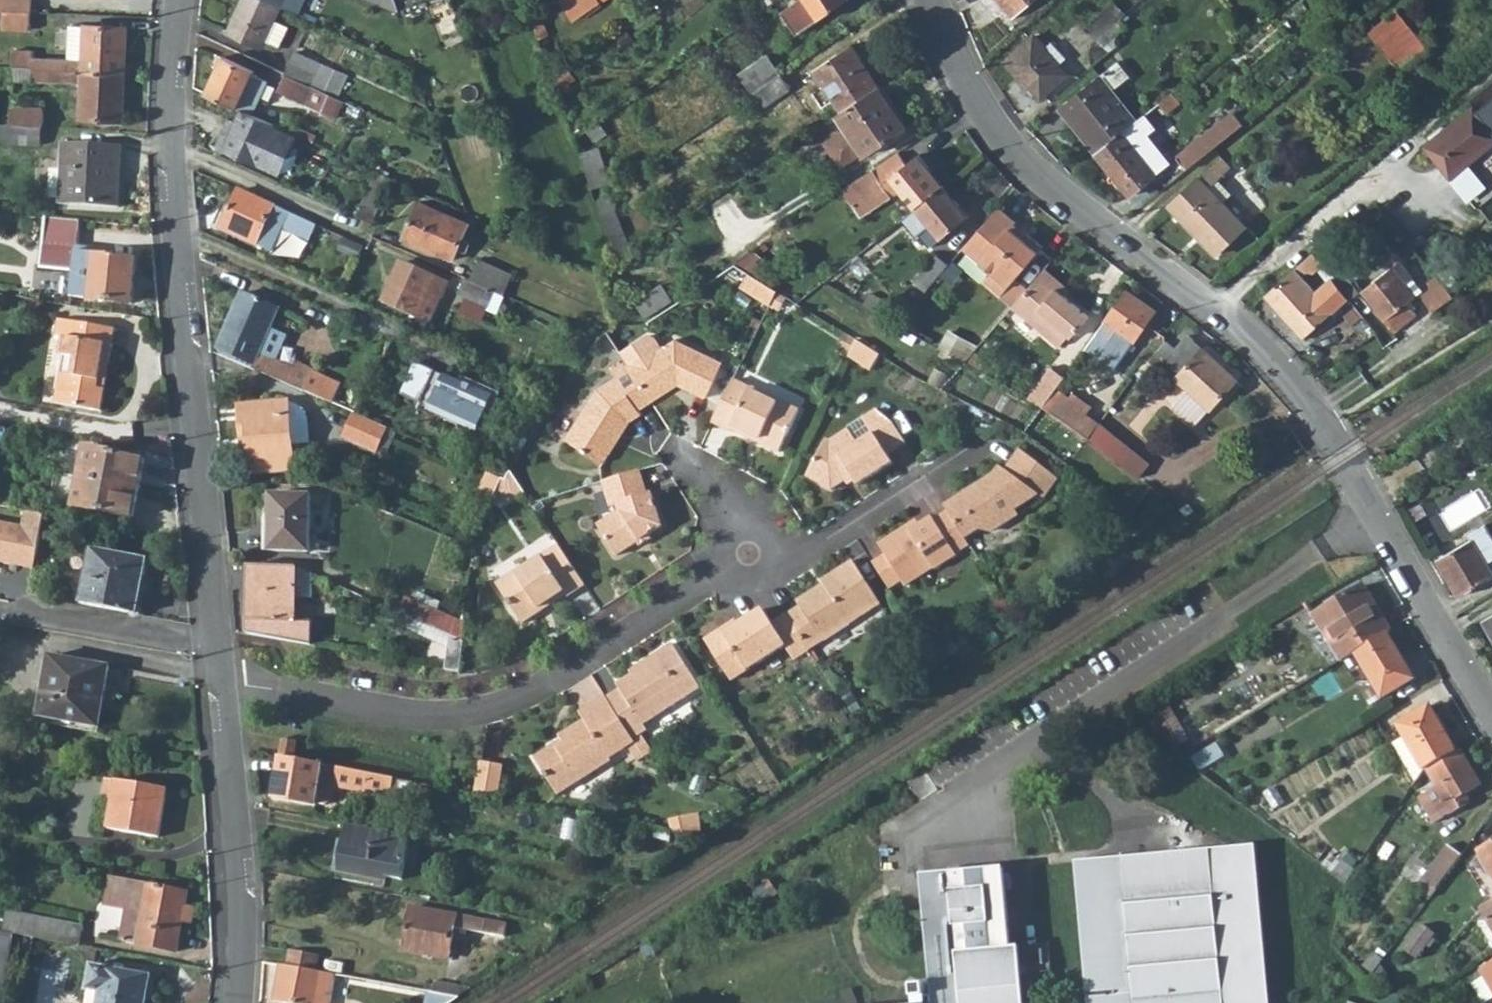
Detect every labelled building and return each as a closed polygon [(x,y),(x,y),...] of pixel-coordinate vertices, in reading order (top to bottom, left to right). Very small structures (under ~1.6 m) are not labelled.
[(32,12),(33,0),(0,0),(0,11),(32,12)] [(260,52),(261,49),(272,26),(280,10),(258,0),(244,0),(228,37),(260,52)] [(280,10),(298,18),(306,0),(258,0),(280,10)] [(398,14),(400,13),(395,0),(367,0),(398,14)] [(585,13),(598,3),(596,0),(575,0),(585,13)] [(820,20),(848,0),(799,0),(781,13),(796,35),(817,19),(820,20)] [(1011,15),(1029,0),(998,0),(1011,15)] [(1093,38),(1122,13),(1111,2),(1083,27),(1093,38)] [(30,30),(32,12),(0,11),(0,23),(3,24),(4,28),(30,30)] [(1392,12),(1371,30),(1403,69),(1430,47),(1416,31),(1411,34),(1392,12)] [(272,26),(261,49),(275,55),(285,32),(272,26)] [(13,68),(126,75),(128,31),(72,27),(69,61),(36,58),(36,51),(15,50),(13,68)] [(1018,72),(1020,70),(1043,94),(1067,71),(1058,63),(1068,54),(1053,39),(1047,44),(1035,33),(1007,60),(1018,72)] [(813,70),(824,85),(834,101),(842,112),(879,87),(850,44),(813,70)] [(295,53),(285,75),(331,97),(342,74),(295,53)] [(780,75),(767,56),(739,76),(752,95),(780,75)] [(222,58),(206,94),(242,111),(252,116),(267,83),(250,74),(251,72),(222,58)] [(1134,121),(1110,90),(1131,74),(1120,60),(1099,77),(1097,75),(1058,107),(1094,153),(1129,125),(1132,123),(1134,121)] [(81,120),(123,124),(126,75),(13,68),(12,82),(82,87),(81,120)] [(277,93),(338,120),(346,103),(331,97),(285,75),(277,93)] [(761,109),(790,89),(780,75),(752,95),(761,109)] [(824,85),(810,94),(821,110),(834,101),(824,85)] [(864,155),(906,127),(879,87),(842,112),(837,115),(847,130),(838,137),(851,157),(860,151),(864,155)] [(1180,102),(1171,92),(1134,121),(1132,123),(1140,133),(1153,122),(1155,125),(1161,120),(1157,115),(1167,107),(1170,110),(1180,102)] [(1452,177),(1491,144),(1491,131),(1472,107),(1426,145),(1452,177)] [(11,108),(10,124),(43,127),(45,111),(11,108)] [(242,111),(222,150),(257,165),(276,126),(252,116),(242,111)] [(1241,126),(1232,114),(1176,158),(1186,170),(1241,126)] [(41,146),(43,127),(10,124),(0,124),(0,135),(8,135),(7,143),(41,146)] [(1094,153),(1128,195),(1154,173),(1148,166),(1157,158),(1129,125),(1094,153)] [(61,203),(120,206),(122,148),(64,146),(61,203)] [(579,152),(591,188),(608,181),(596,146),(579,152)] [(904,165),(897,154),(871,171),(880,183),(889,176),(904,165)] [(904,165),(889,176),(914,208),(942,186),(918,154),(904,165)] [(1198,176),(1166,205),(1212,252),(1241,225),(1219,202),(1228,192),(1216,179),(1230,167),(1221,158),(1198,176)] [(842,190),(861,219),(890,197),(880,183),(871,171),(843,190),(842,190)] [(914,208),(937,238),(966,216),(943,185),(942,186),(914,208)] [(240,190),(222,230),(258,246),(259,244),(264,231),(275,205),(240,190)] [(595,200),(621,261),(632,254),(607,193),(595,200)] [(420,202),(404,238),(451,260),(468,224),(420,202)] [(963,247),(993,273),(986,281),(1002,296),(1044,246),(1016,223),(1019,220),(1000,204),(963,247)] [(903,217),(927,246),(937,238),(914,208),(903,217)] [(279,219),(314,234),(318,225),(284,209),(279,219)] [(75,272),(73,298),(130,304),(136,260),(93,255),(92,274),(78,272),(80,254),(79,254),(81,221),(47,217),(42,250),(40,268),(75,272)] [(259,244),(267,248),(273,235),(264,231),(259,244)] [(1318,263),(1331,279),(1344,297),(1347,301),(1359,291),(1353,283),(1357,279),(1349,269),(1345,272),(1323,245),(1311,253),(1318,263)] [(949,263),(935,251),(910,281),(923,293),(949,263)] [(1313,294),(1298,276),(1307,268),(1310,271),(1318,263),(1311,253),(1264,297),(1302,338),(1330,313),(1329,312),(1344,297),(1331,279),(1313,294)] [(92,274),(93,255),(80,254),(78,272),(92,274)] [(646,269),(641,257),(626,263),(631,275),(646,269)] [(401,262),(383,302),(418,318),(418,317),(430,323),(449,284),(401,262)] [(1397,262),(1361,292),(1392,333),(1421,310),(1413,300),(1421,292),(1397,262)] [(479,263),(469,281),(495,293),(503,297),(512,278),(479,263)] [(1041,271),(1038,274),(1053,286),(1050,289),(1060,297),(1066,291),(1041,271)] [(766,304),(773,291),(745,273),(737,286),(766,304)] [(1060,297),(1050,289),(1053,286),(1038,274),(1008,309),(1058,351),(1067,341),(1064,338),(1083,316),(1060,297)] [(1430,288),(1424,293),(1436,309),(1451,298),(1435,278),(1427,284),(1430,288)] [(457,295),(487,308),(495,293),(469,281),(465,279),(457,295)] [(676,300),(665,283),(638,302),(645,320),(646,319),(676,300)] [(1117,365),(1157,311),(1127,289),(1126,289),(1107,316),(1107,317),(1119,325),(1112,336),(1099,328),(1087,344),(1117,365)] [(222,349),(219,355),(308,394),(318,371),(298,362),(296,368),(277,359),(289,334),(272,326),(279,310),(242,293),(218,347),(222,349)] [(859,306),(882,319),(889,308),(866,295),(859,306)] [(56,335),(68,338),(57,402),(103,411),(107,387),(100,385),(104,363),(111,364),(117,330),(59,319),(56,335)] [(599,341),(576,330),(572,351),(586,357),(599,341)] [(853,341),(843,335),(834,352),(845,358),(853,341)] [(1236,378),(1187,335),(1174,348),(1166,341),(1148,362),(1156,369),(1160,364),(1190,392),(1173,411),(1191,427),(1236,378)] [(628,366),(650,400),(675,383),(684,387),(703,395),(719,362),(669,339),(628,366)] [(876,356),(853,341),(845,358),(869,370),(876,356)] [(971,354),(964,361),(976,371),(982,363),(971,354)] [(412,359),(398,392),(416,400),(430,367),(412,359)] [(595,388),(564,439),(602,462),(622,431),(628,421),(641,413),(638,409),(650,400),(628,366),(625,362),(611,369),(615,376),(595,388)] [(111,364),(104,363),(100,385),(107,387),(111,364)] [(430,367),(416,400),(428,405),(441,372),(430,367)] [(1040,408),(1052,392),(1061,380),(1046,368),(1024,398),(1040,408)] [(318,371),(308,394),(337,407),(347,384),(318,371)] [(487,391),(441,372),(428,405),(474,424),(487,391)] [(730,380),(710,421),(728,430),(726,432),(743,440),(775,455),(796,414),(746,390),(748,388),(730,380)] [(1040,408),(1082,435),(1085,437),(1096,425),(1097,423),(1052,392),(1040,408)] [(242,436),(247,436),(250,473),(292,469),(290,440),(308,438),(305,414),(302,404),(296,400),(287,400),(239,405),(242,436)] [(850,429),(830,442),(827,439),(809,476),(834,489),(852,477),(858,485),(880,471),(893,463),(888,455),(907,443),(894,422),(876,410),(864,418),(874,433),(861,441),(850,429)] [(348,441),(380,456),(392,431),(359,416),(348,441)] [(529,430),(519,423),(514,432),(523,438),(529,430)] [(1088,440),(1137,479),(1147,467),(1096,425),(1085,437),(1088,440)] [(139,487),(145,459),(85,448),(81,475),(139,487)] [(967,491),(958,497),(962,502),(948,510),(966,538),(982,529),(993,535),(1021,516),(1018,511),(1040,496),(1044,499),(1054,484),(1039,472),(1008,451),(999,469),(997,467),(980,492),(976,486),(967,491)] [(647,534),(660,526),(650,495),(647,496),(637,470),(602,480),(610,506),(619,503),(622,511),(598,525),(616,554),(647,534)] [(488,506),(503,480),(484,472),(472,499),(487,507),(488,506)] [(81,475),(75,505),(134,515),(139,487),(81,475)] [(270,518),(273,519),(273,549),(310,548),(310,494),(270,494),(270,518)] [(962,502),(958,497),(945,505),(948,510),(962,502)] [(36,566),(47,513),(28,509),(25,524),(0,519),(0,560),(36,566)] [(906,586),(935,568),(936,570),(955,558),(954,556),(971,545),(966,538),(948,510),(935,519),(932,515),(917,524),(914,521),(900,530),(878,544),(887,556),(906,586)] [(1491,577),(1491,538),(1484,525),(1468,534),(1471,540),(1437,560),(1460,597),(1491,577)] [(147,558),(92,546),(81,600),(132,610),(138,576),(144,577),(147,558)] [(497,590),(521,625),(550,605),(564,595),(567,598),(584,585),(558,546),(541,557),(542,559),(497,590)] [(874,565),(894,594),(906,586),(887,556),(874,565)] [(828,576),(819,582),(820,583),(820,585),(813,590),(795,602),(797,606),(785,614),(809,651),(880,605),(852,561),(828,576)] [(254,566),(252,633),(310,643),(312,574),(298,569),(254,566)] [(144,577),(138,576),(132,610),(137,611),(144,577)] [(1355,652),(1386,633),(1391,630),(1364,585),(1313,615),(1341,661),(1355,652)] [(463,641),(465,624),(416,602),(410,617),(463,641)] [(730,680),(784,645),(794,660),(809,651),(785,614),(771,623),(761,610),(739,624),(725,634),(722,630),(705,640),(730,680)] [(406,625),(447,643),(444,669),(459,671),(463,641),(410,617),(406,625)] [(1482,624),(1491,642),(1491,617),(1482,624)] [(1381,698),(1414,679),(1386,633),(1355,652),(1341,661),(1358,689),(1371,681),(1381,698)] [(619,687),(606,697),(617,715),(632,738),(647,729),(644,723),(701,687),(672,643),(646,660),(637,666),(642,673),(635,677),(632,673),(616,683),(619,687)] [(47,652),(34,712),(94,725),(108,665),(47,652)] [(536,759),(559,797),(611,764),(609,761),(636,744),(632,738),(617,715),(606,697),(580,715),(584,721),(571,730),(560,737),(562,742),(536,759)] [(1176,723),(1177,722),(1166,706),(1149,715),(1161,733),(1162,731),(1176,723)] [(1457,752),(1430,706),(1397,725),(1424,770),(1427,769),(1457,752)] [(1173,748),(1187,739),(1176,723),(1162,731),(1173,748)] [(294,760),(293,760),(298,740),(282,737),(278,757),(277,757),(270,797),(314,805),(316,796),(333,800),(336,788),(378,795),(388,797),(390,788),(392,778),(294,760)] [(1205,768),(1224,750),(1216,741),(1197,759),(1205,768)] [(1466,794),(1482,785),(1461,749),(1457,752),(1427,769),(1437,787),(1425,794),(1419,797),(1435,823),(1455,811),(1470,803),(1466,794)] [(500,768),(481,764),(475,794),(494,797),(500,768)] [(158,838),(168,788),(107,778),(103,796),(115,798),(109,829),(158,838)] [(338,867),(400,878),(408,835),(346,823),(338,867)] [(1079,854),(1090,1002),(1270,1002),(1257,840),(1079,854)] [(1477,850),(1491,875),(1491,842),(1477,850)] [(1462,856),(1448,845),(1422,879),(1436,890),(1462,856)] [(925,866),(928,903),(936,1002),(1015,1002),(1011,941),(1004,860),(925,866)] [(105,909),(128,913),(123,945),(181,955),(185,928),(196,930),(199,910),(190,908),(192,894),(110,880),(105,909)] [(900,904),(899,893),(885,894),(886,905),(900,904)] [(1482,908),(1491,926),(1491,902),(1482,908)] [(498,934),(500,922),(411,906),(403,949),(448,957),(454,927),(498,934)] [(79,948),(83,927),(7,913),(3,934),(9,935),(52,943),(79,948)] [(1402,951),(1415,961),(1435,936),(1422,926),(1402,951)] [(7,945),(9,935),(3,934),(0,933),(0,985),(7,945)] [(1015,1002),(1026,1002),(1021,941),(1011,941),(1015,1002)] [(284,1002),(332,1002),(336,979),(320,973),(322,957),(290,952),(288,967),(280,965),(274,1001),(284,1002)] [(1481,971),(1491,992),(1491,962),(1481,971)] [(86,1002),(143,1002),(147,978),(90,967),(85,991),(89,991),(86,1002)] [(431,989),(455,993),(462,990),(468,987),(433,982),(431,989)]
